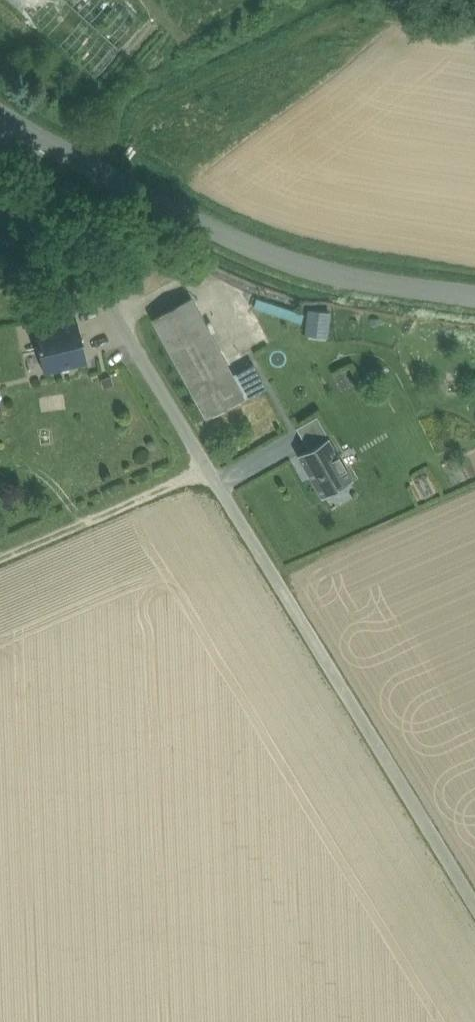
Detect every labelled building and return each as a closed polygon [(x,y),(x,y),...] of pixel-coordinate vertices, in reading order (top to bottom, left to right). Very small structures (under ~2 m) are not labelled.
[(123,0),(11,0),(92,72),(142,17),(123,0)] [(191,297),(152,318),(172,354),(210,333),(191,297)] [(311,308),(309,335),(331,336),(334,310),(311,308)] [(77,319),(34,329),(44,372),(87,362),(77,319)] [(233,375),(210,333),(172,354),(206,418),(245,398),(233,375)] [(252,366),(233,375),(245,398),(246,398),(264,388),(252,366)] [(317,415),(296,427),(308,448),(329,436),(317,415)] [(308,448),(297,454),(322,497),(353,480),(329,436),(308,448)]
